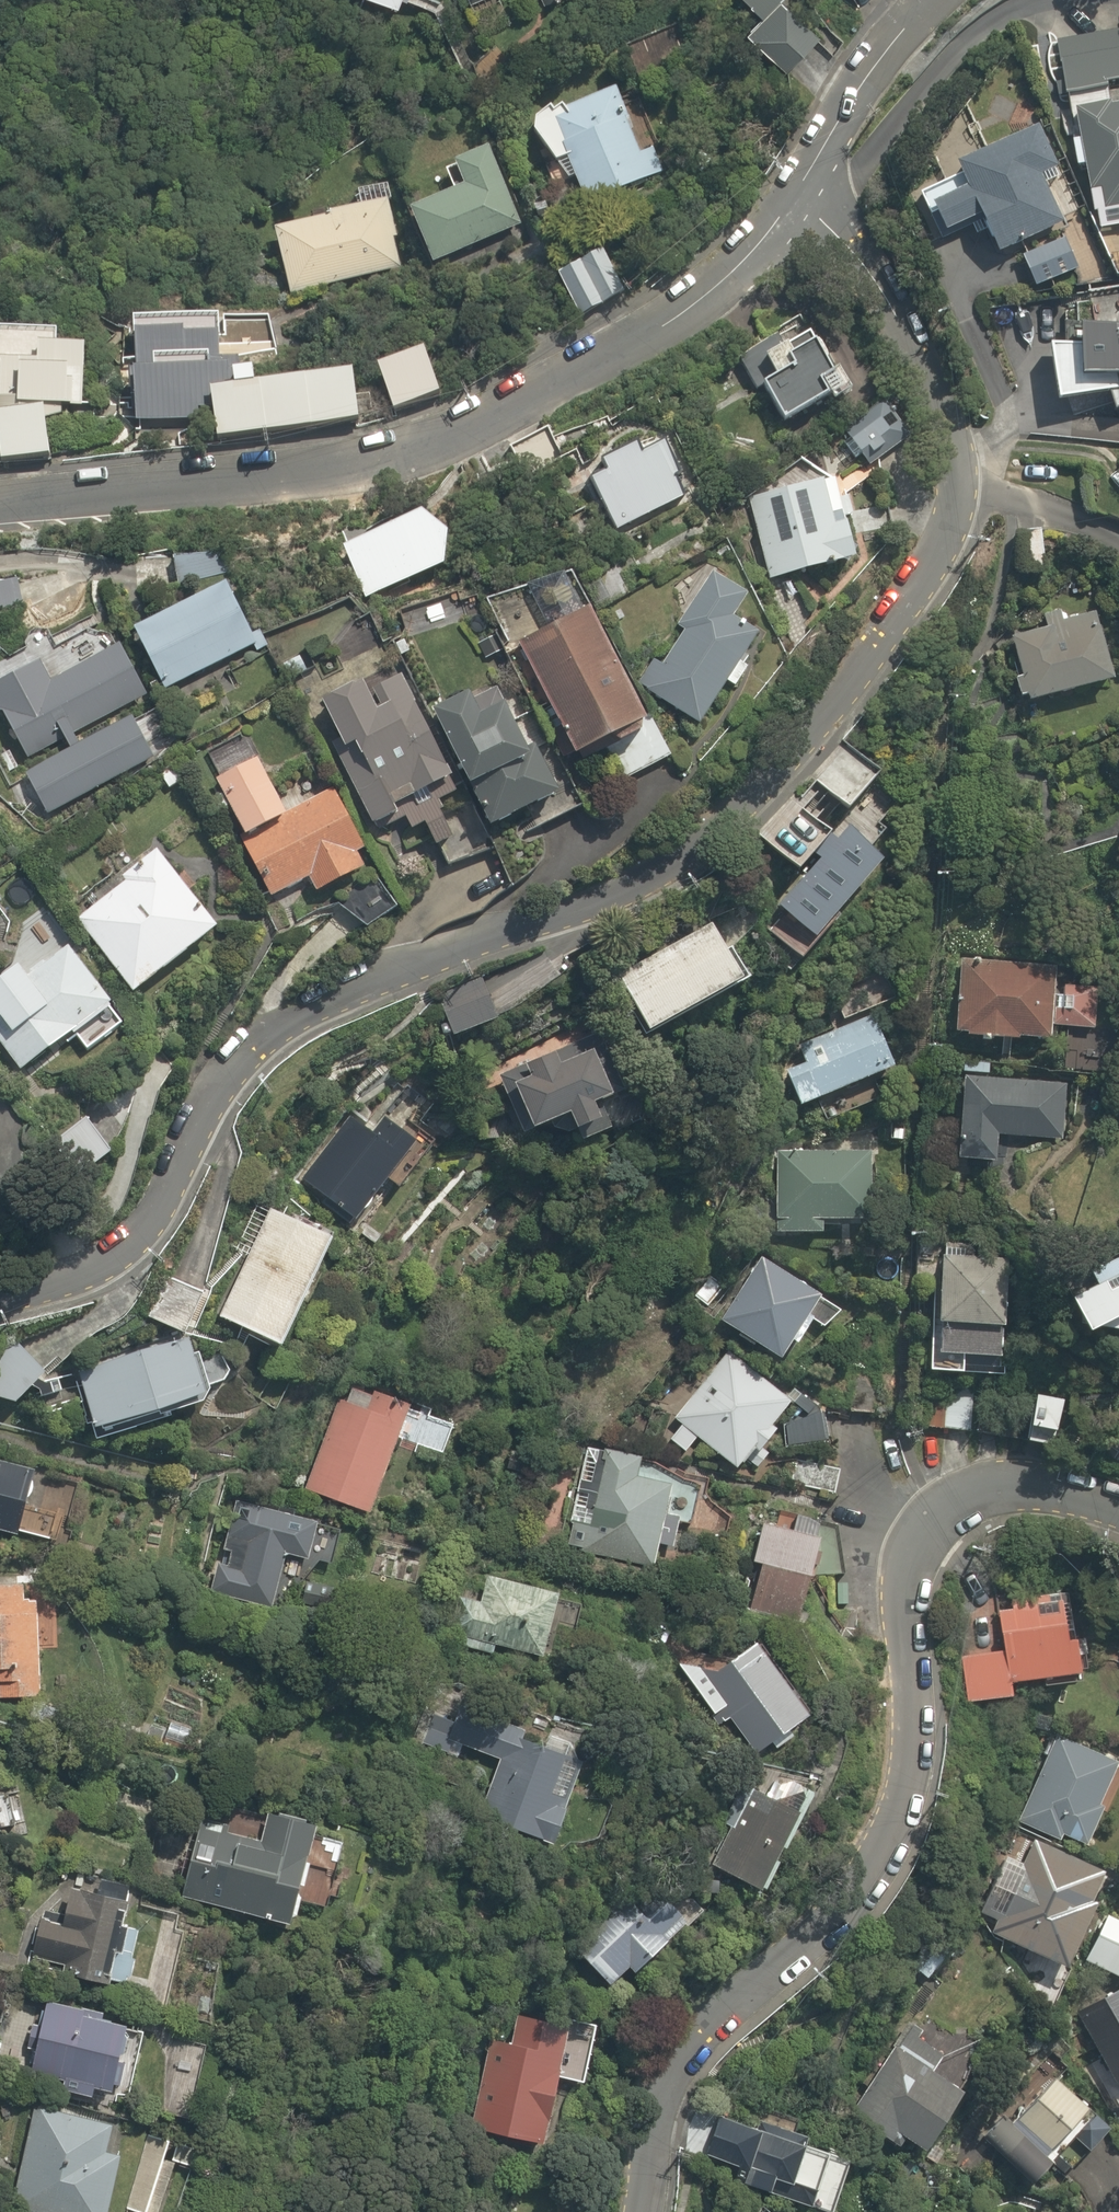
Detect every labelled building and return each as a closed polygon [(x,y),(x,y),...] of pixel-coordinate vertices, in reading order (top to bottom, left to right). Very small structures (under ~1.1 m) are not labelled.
[(761,13),(776,0),(750,0),(761,13)] [(784,2),(754,30),(790,68),(820,41),(784,2)] [(1059,43),(1068,90),(1118,81),(1118,32),(1059,43)] [(613,89),(536,121),(553,163),(573,155),(592,201),(649,178),(613,89)] [(1074,137),(1079,167),(1092,165),(1096,190),(1103,188),(1107,212),(1118,210),(1118,103),(1084,109),(1088,135),(1074,137)] [(984,217),(1000,251),(1067,220),(1044,172),(1057,166),(1038,124),(960,161),(971,185),(936,202),(951,232),(984,217)] [(526,222),(493,145),(455,161),(463,181),(412,203),(436,260),(526,222)] [(272,227),(287,290),(405,263),(390,199),(272,227)] [(1070,241),(1027,260),(1037,283),(1080,263),(1070,241)] [(604,251),(565,276),(581,315),(625,296),(604,251)] [(1113,390),(1118,389),(1118,304),(1101,306),(1113,390)] [(220,371),(219,312),(139,314),(140,364),(154,364),(154,376),(184,376),(184,371),(220,371)] [(775,426),(840,389),(799,320),(735,357),(775,426)] [(52,420),(60,421),(61,406),(86,408),(92,344),(67,342),(69,329),(4,323),(0,367),(0,415),(4,416),(3,461),(53,455),(52,420)] [(421,359),(373,378),(390,421),(438,402),(421,359)] [(217,385),(223,433),(362,417),(356,370),(217,385)] [(839,431),(867,470),(906,442),(879,403),(839,431)] [(548,430),(509,449),(524,478),(562,459),(548,430)] [(582,480),(616,534),(679,494),(669,478),(680,471),(658,437),(637,450),(628,436),(589,460),(596,471),(582,480)] [(749,494),(769,577),(853,557),(841,508),(826,511),(818,478),(749,494)] [(336,548),(361,602),(470,551),(413,512),(336,548)] [(1045,530),(1019,531),(1021,575),(1047,574),(1045,530)] [(223,554),(174,554),(174,580),(223,580),(223,554)] [(636,685),(697,723),(756,630),(732,615),(746,591),(709,568),(672,627),(680,631),(658,665),(651,661),(636,685)] [(128,628),(161,687),(251,643),(218,580),(128,628)] [(587,603),(512,641),(569,751),(644,713),(587,603)] [(1027,676),(1019,678),(1026,699),(1033,697),(1035,704),(1117,679),(1097,614),(1015,639),(1027,676)] [(25,756),(143,692),(115,640),(47,677),(37,660),(0,680),(0,710),(25,756)] [(305,699),(365,829),(399,813),(404,823),(417,817),(442,872),(494,848),(473,802),(435,819),(427,800),(454,788),(395,659),(305,699)] [(468,783),(487,823),(554,792),(530,744),(518,750),(495,704),(468,717),(455,691),(424,706),(460,780),(468,783)] [(839,746),(815,780),(856,809),(880,775),(839,746)] [(301,872),(309,889),(359,865),(352,851),(358,848),(329,787),(279,810),(253,755),(208,776),(262,891),(301,872)] [(834,837),(796,805),(767,840),(806,872),(834,837)] [(891,853),(853,822),(787,903),(824,934),(891,853)] [(72,920),(123,987),(206,923),(150,850),(119,874),(124,880),(72,920)] [(380,880),(339,902),(366,924),(395,909),(380,880)] [(625,972),(657,1030),(749,980),(717,922),(625,972)] [(14,1067),(99,1001),(62,953),(22,984),(9,967),(0,975),(0,1049),(14,1067)] [(1095,1031),(1097,989),(1055,987),(1056,966),(974,962),(973,973),(960,973),(957,1035),(1053,1039),(1053,1029),(1095,1031)] [(440,998),(453,1035),(501,1019),(488,981),(440,998)] [(781,1051),(801,1103),(896,1066),(876,1014),(781,1051)] [(501,1079),(529,1138),(572,1118),(579,1131),(611,1116),(605,1103),(628,1092),(601,1033),(501,1079)] [(966,1076),(961,1156),(1001,1158),(1002,1134),(1062,1138),(1065,1082),(966,1076)] [(417,1139),(386,1116),(372,1136),(354,1123),(310,1184),(358,1219),(417,1139)] [(782,1151),(779,1233),(824,1234),(825,1219),(872,1220),(874,1154),(782,1151)] [(289,1347),(340,1236),(277,1207),(226,1318),(289,1347)] [(1012,1258),(943,1256),(941,1355),(1010,1357),(1012,1258)] [(824,1326),(839,1308),(773,1260),(723,1315),(784,1360),(816,1320),(824,1326)] [(1077,1290),(1100,1334),(1113,1327),(1118,1328),(1118,1268),(1077,1290)] [(189,1331),(209,1289),(170,1271),(150,1312),(189,1331)] [(190,1337),(79,1369),(97,1430),(207,1398),(190,1337)] [(43,1368),(7,1339),(0,1351),(0,1396),(17,1402),(43,1368)] [(672,1435),(690,1450),(702,1435),(739,1468),(792,1408),(730,1354),(678,1413),(685,1420),(672,1435)] [(1052,1429),(1056,1397),(983,1390),(978,1433),(1033,1439),(1035,1427),(1052,1429)] [(929,1395),(926,1426),(972,1431),(975,1400),(929,1395)] [(409,1420),(350,1397),(314,1493),(373,1515),(409,1420)] [(806,1418),(780,1423),(783,1444),(825,1437),(819,1404),(804,1407),(806,1418)] [(647,1464),(605,1454),(583,1552),(654,1568),(660,1545),(672,1548),(678,1520),(666,1517),(674,1484),(644,1477),(647,1464)] [(793,1459),(790,1486),(838,1492),(841,1465),(793,1459)] [(72,1485),(44,1479),(46,1472),(0,1461),(0,1528),(59,1542),(72,1485)] [(308,1559),(320,1521),(240,1497),(212,1587),(278,1607),(293,1555),(308,1559)] [(799,1526),(768,1517),(754,1563),(763,1566),(752,1604),(796,1617),(823,1525),(801,1519),(799,1526)] [(462,1597),(451,1641),(488,1651),(491,1642),(544,1656),(560,1590),(488,1572),(480,1602),(462,1597)] [(1077,1576),(997,1588),(1007,1652),(962,1659),(969,1703),(1019,1696),(1017,1684),(1092,1673),(1077,1576)] [(43,1695),(43,1596),(12,1597),(12,1586),(0,1586),(0,1696),(43,1695)] [(732,1664),(742,1677),(717,1694),(694,1661),(683,1669),(717,1718),(727,1712),(758,1756),(815,1716),(763,1642),(732,1664)] [(451,1691),(434,1733),(500,1759),(479,1814),(551,1842),(556,1830),(567,1834),(577,1806),(567,1802),(589,1744),(451,1691)] [(1118,1774),(1118,1759),(1055,1733),(1022,1825),(1091,1850),(1118,1774)] [(768,1799),(755,1793),(719,1868),(765,1890),(814,1789),(781,1773),(768,1799)] [(265,1845),(202,1828),(183,1899),(291,1928),(320,1820),(275,1808),(265,1845)] [(1033,1844),(1025,1868),(1005,1862),(989,1910),(998,1913),(990,1938),(1080,1968),(1112,1871),(1033,1844)] [(109,1982),(130,1888),(104,1882),(100,1896),(76,1891),(69,1925),(44,1920),(37,1955),(74,1963),(71,1974),(109,1982)] [(581,1937),(573,1946),(615,1986),(631,1968),(641,1977),(704,1910),(678,1885),(651,1913),(634,1897),(617,1916),(598,1899),(571,1927),(581,1937)] [(119,2093),(136,2025),(51,2004),(35,2070),(63,2077),(61,2084),(86,2091),(87,2085),(119,2093)] [(565,2080),(593,2084),(602,2020),(536,2011),(534,2031),(501,2027),(496,2065),(479,2063),(470,2134),(556,2146),(565,2080)] [(970,2096),(900,2047),(852,2116),(893,2144),(900,2133),(931,2154),(970,2096)] [(1085,2136),(1105,2110),(1047,2064),(1014,2104),(1020,2109),(1010,2121),(1003,2116),(984,2139),(1043,2186),(1064,2159),(1058,2153),(1077,2129),(1085,2136)] [(37,2103),(12,2205),(41,2211),(118,2211),(132,2156),(115,2152),(121,2124),(37,2103)] [(850,2168),(809,2154),(815,2136),(724,2107),(708,2156),(747,2170),(745,2178),(780,2190),(785,2177),(799,2182),(794,2195),(836,2209),(850,2168)]
